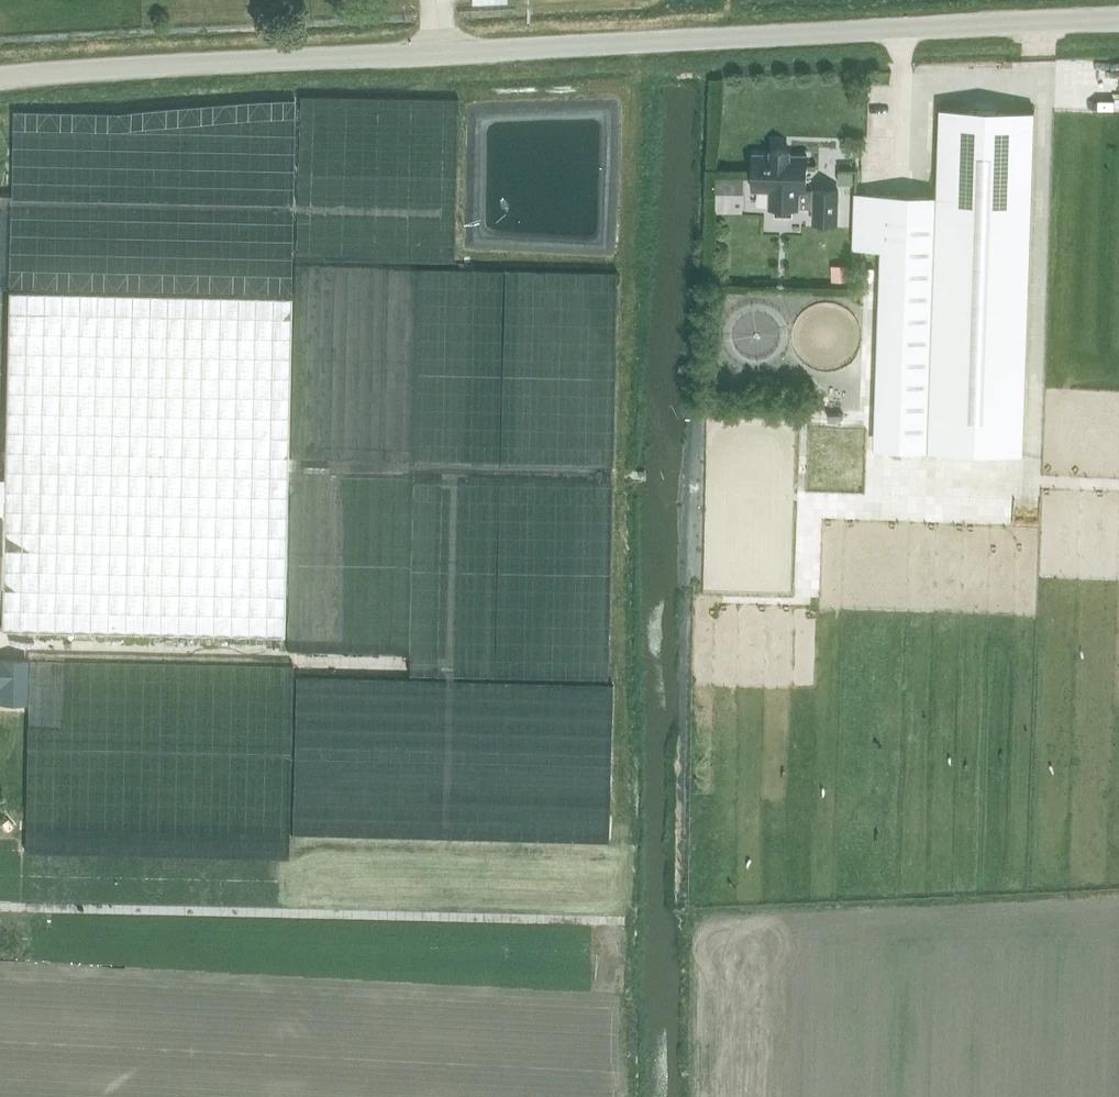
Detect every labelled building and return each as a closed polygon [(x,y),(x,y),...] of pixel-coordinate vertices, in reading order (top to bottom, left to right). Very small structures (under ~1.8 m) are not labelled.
[(1035,111),(941,108),(938,196),(855,193),(854,249),(897,250),(891,449),(928,450),(1023,453),(1027,344),(1032,211),(1035,111)] [(8,190),(10,123),(0,123),(0,190),(8,190)] [(771,208),(777,208),(776,215),(793,215),(794,208),(799,208),(800,207),(815,207),(815,223),(838,223),(839,190),(816,190),(815,191),(807,191),(808,156),(791,155),(791,151),(772,150),(772,154),(755,154),(754,190),(771,190),(771,208)] [(2,628),(285,634),(292,296),(9,290),(5,475),(4,513),(2,628)]
